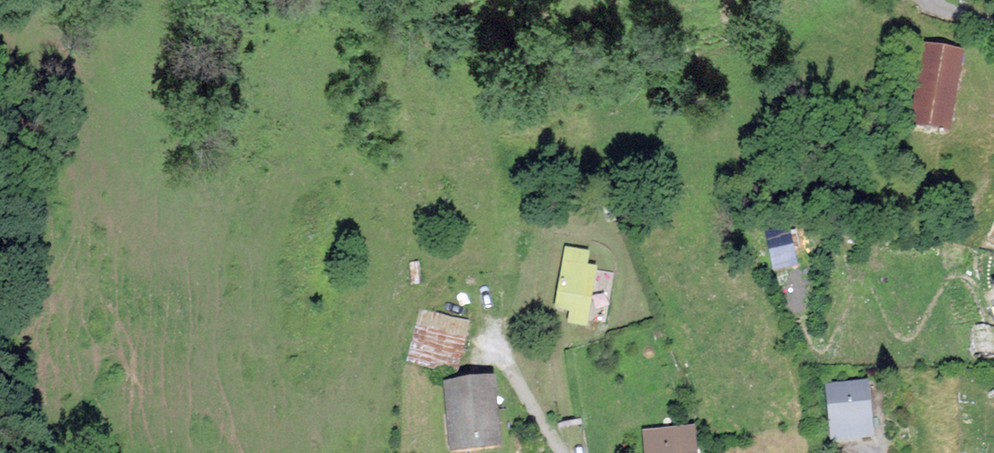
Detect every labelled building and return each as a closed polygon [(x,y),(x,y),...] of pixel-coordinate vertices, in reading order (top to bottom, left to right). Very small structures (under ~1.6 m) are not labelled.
[(391,16),(397,22),(402,17),(397,11),(391,16)] [(427,47),(438,60),(446,52),(436,39),(427,47)] [(937,133),(948,135),(949,130),(965,53),(929,46),(916,131),(937,133)] [(798,224),(771,225),(772,262),(800,261),(798,224)] [(598,255),(577,309),(591,316),(586,326),(603,332),(621,282),(614,276),(619,263),(598,255)] [(427,326),(418,357),(464,371),(474,341),(427,326)] [(459,390),(463,446),(500,444),(495,388),(459,390)] [(834,430),(867,427),(863,392),(831,395),(834,430)] [(868,440),(867,427),(834,430),(835,443),(868,440)] [(653,452),(693,452),(691,437),(652,440),(653,452)] [(463,446),(464,452),(467,452),(501,451),(500,444),(463,446)]
